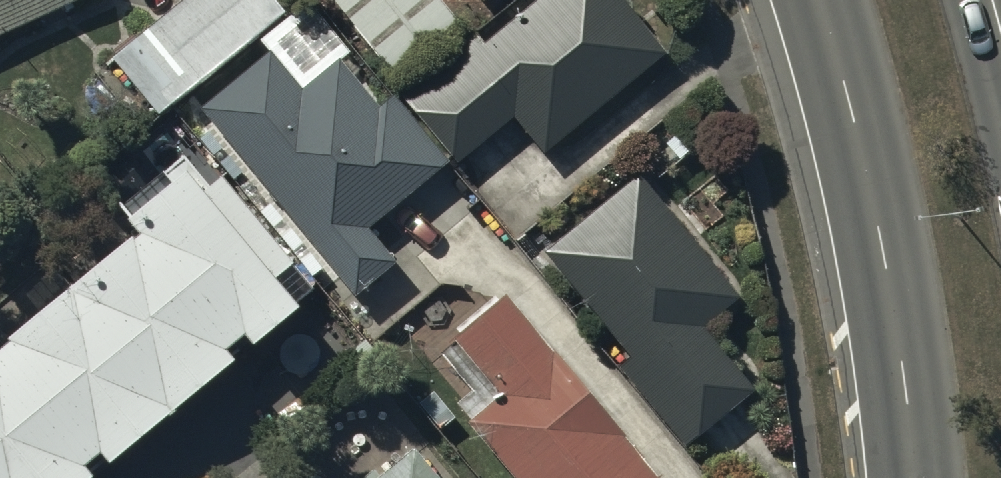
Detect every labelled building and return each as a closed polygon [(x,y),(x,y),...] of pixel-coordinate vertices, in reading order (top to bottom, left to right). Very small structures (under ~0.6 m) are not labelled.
[(92,0),(0,0),(0,43),(92,0)] [(152,111),(276,12),(266,0),(176,0),(107,55),(152,111)] [(447,0),(338,0),(396,72),(462,18),(447,0)] [(480,37),(476,32),(402,91),(454,155),(511,109),(540,145),(662,47),(623,0),(526,0),(480,37)] [(268,40),(197,98),(354,290),(401,252),(374,219),(446,161),(388,90),(376,100),(336,52),(301,81),(268,40)] [(118,212),(131,228),(0,336),(0,477),(74,477),(84,470),(76,461),(90,449),(98,459),(225,355),(217,345),(233,332),(243,343),(290,304),(282,295),(305,276),(208,159),(188,175),(178,163),(118,212)] [(639,167),(544,245),(632,351),(620,360),(685,438),(756,380),(704,316),(738,289),(639,167)] [(503,288),(433,344),(465,384),(449,397),(515,477),(650,477),(654,474),(503,288)] [(365,477),(449,477),(415,437),(365,477)]
